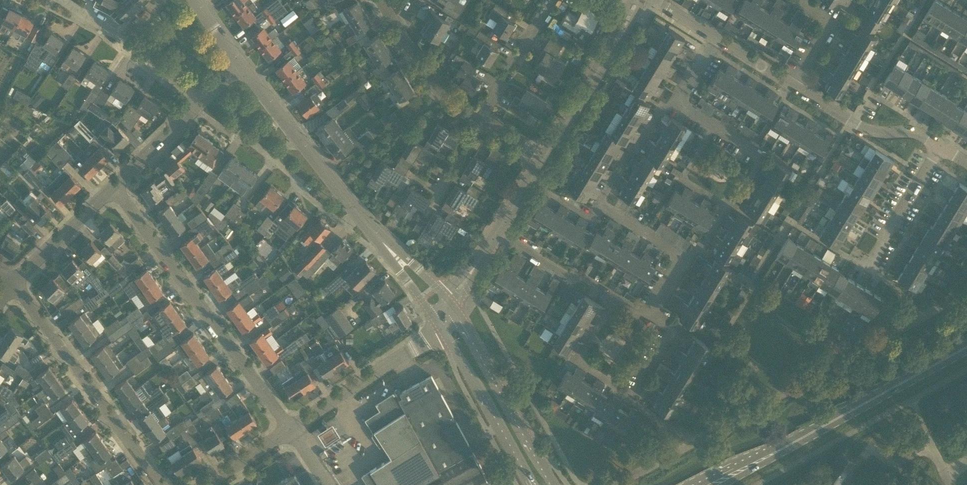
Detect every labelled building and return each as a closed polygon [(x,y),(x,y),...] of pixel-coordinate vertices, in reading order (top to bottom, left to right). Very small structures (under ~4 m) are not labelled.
[(111,14),(118,0),(101,0),(106,3),(102,9),(111,14)] [(136,0),(118,0),(111,14),(118,21),(124,21),(141,5),(136,0)] [(227,3),(235,15),(247,5),(253,1),(254,0),(231,0),(227,3)] [(283,4),(280,0),(275,0),(261,11),(266,17),(283,4)] [(305,3),(311,11),(316,7),(310,0),(308,0),(305,3)] [(346,0),(345,0),(335,6),(339,12),(343,9),(350,21),(365,11),(363,9),(364,9),(364,8),(363,9),(358,0),(349,5),(346,0)] [(444,10),(456,17),(463,4),(457,0),(443,0),(445,1),(441,8),(444,10)] [(719,7),(729,13),(737,0),(723,0),(719,7)] [(757,0),(751,0),(751,1),(750,0),(743,0),(736,12),(734,15),(744,21),(746,18),(757,0)] [(765,9),(759,6),(763,0),(757,0),(746,18),(747,19),(745,23),(753,28),(755,24),(765,9)] [(887,11),(892,2),(893,3),(894,2),(891,0),(872,0),(872,1),(887,11)] [(944,4),(937,0),(935,0),(924,17),(933,22),(944,4)] [(247,5),(235,15),(244,26),(256,17),(252,11),(258,7),(253,1),(247,5)] [(496,3),(492,9),(488,16),(497,21),(493,28),(507,36),(515,23),(505,17),(509,11),(505,8),(499,4),(496,3)] [(288,10),(283,4),(266,17),(271,23),(288,10)] [(942,28),(953,10),(944,4),(933,22),(942,28)] [(698,5),(695,11),(700,14),(704,8),(698,5)] [(600,16),(584,6),(578,16),(568,10),(560,22),(577,32),(579,29),(588,35),(600,16)] [(765,30),(778,9),(774,6),(770,13),(765,9),(755,24),(765,30)] [(0,11),(0,16),(4,18),(0,27),(0,30),(4,32),(7,26),(14,30),(22,14),(21,14),(22,12),(17,10),(17,11),(10,8),(9,10),(2,7),(0,11)] [(775,36),(784,21),(779,18),(782,11),(778,9),(765,30),(775,36)] [(438,41),(440,38),(445,42),(450,34),(445,30),(450,22),(429,10),(424,18),(430,22),(424,32),(438,41)] [(704,10),(700,16),(706,20),(710,13),(704,10)] [(962,15),(953,10),(942,28),(951,33),(962,15)] [(372,23),(365,11),(350,21),(357,32),(353,34),(357,40),(367,34),(363,28),(367,26),(367,27),(368,26),(367,26),(372,23)] [(309,13),(303,18),(308,24),(314,19),(309,13)] [(22,14),(14,30),(12,32),(20,36),(18,39),(23,41),(26,34),(27,34),(34,20),(22,14)] [(966,26),(966,18),(962,15),(951,33),(960,38),(966,26)] [(716,18),(713,24),(719,28),(721,25),(723,22),(716,18)] [(784,42),(798,21),(794,18),(790,25),(784,21),(775,36),(784,42)] [(798,21),(784,42),(795,48),(804,33),(798,30),(802,23),(798,21)] [(894,29),(901,33),(907,24),(902,21),(898,27),(896,26),(894,29)] [(36,41),(43,29),(35,25),(28,37),(36,41)] [(662,38),(662,37),(660,35),(662,33),(649,25),(647,29),(662,38)] [(256,42),(260,47),(272,38),(279,33),(275,28),(268,33),(264,27),(252,36),(253,37),(252,38),(252,40),(254,43),(255,43),(256,42)] [(851,30),(848,34),(871,48),(872,47),(871,46),(876,37),(861,28),(857,34),(851,30)] [(662,38),(685,53),(688,49),(681,45),(685,39),(670,29),(664,38),(662,37),(662,38)] [(496,49),(500,43),(479,30),(475,37),(484,42),(476,55),(490,64),(498,50),(496,49)] [(42,57),(44,55),(49,47),(56,52),(64,40),(51,32),(43,43),(44,44),(37,54),(31,50),(28,57),(29,58),(25,64),(35,71),(44,58),(42,57)] [(365,43),(372,54),(386,45),(385,43),(385,42),(384,43),(379,34),(370,39),(367,34),(357,40),(360,46),(365,43)] [(746,40),(756,46),(759,40),(755,38),(749,34),(746,40)] [(852,42),(849,48),(864,57),(869,49),(871,50),(871,48),(848,34),(846,38),(852,42)] [(911,38),(920,44),(922,40),(913,35),(911,38)] [(546,68),(558,76),(565,63),(555,57),(564,44),(551,36),(550,37),(551,37),(548,43),(547,43),(547,44),(542,52),(545,54),(535,69),(544,75),(545,75),(543,74),(546,68)] [(272,38),(260,47),(269,58),(281,49),(272,38)] [(657,49),(673,58),(676,53),(682,57),(685,53),(662,38),(661,40),(662,41),(657,49)] [(291,50),(296,45),(292,40),(286,44),(291,50)] [(768,46),(759,40),(756,46),(765,52),(768,46)] [(922,40),(920,44),(929,49),(931,46),(922,40)] [(908,44),(913,47),(917,49),(919,46),(910,41),(908,44)] [(291,50),(281,57),(285,62),(294,56),(295,55),(300,51),(301,51),(296,45),(291,50)] [(372,71),(376,76),(388,68),(385,62),(388,60),(389,60),(393,57),(386,45),(372,54),(379,65),(374,68),(375,69),(372,71)] [(778,52),(768,46),(765,52),(775,57),(778,52)] [(917,49),(925,55),(927,52),(919,46),(917,49)] [(940,51),(931,46),(929,49),(938,54),(940,51)] [(77,67),(85,55),(73,47),(65,59),(60,66),(65,70),(70,62),(77,67)] [(836,53),(858,67),(864,57),(849,48),(845,53),(839,49),(836,53)] [(651,56),(650,58),(673,72),(676,68),(669,64),(673,58),(657,49),(652,57),(651,56)] [(946,60),(948,57),(940,51),(938,54),(946,60)] [(936,57),(927,52),(925,55),(934,60),(936,57)] [(858,67),(836,53),(834,58),(840,61),(837,67),(852,76),(858,67)] [(450,64),(459,69),(452,81),(459,86),(460,85),(472,92),(477,85),(478,86),(480,84),(480,83),(479,81),(481,78),(473,73),(477,66),(457,54),(450,64)] [(302,67),(294,56),(285,62),(277,69),(285,80),(297,71),(302,67)] [(943,66),(945,62),(936,57),(934,60),(942,66),(943,66)] [(957,62),(948,57),(946,60),(955,65),(957,62)] [(645,68),(661,78),(664,72),(671,76),(673,72),(650,58),(649,59),(650,60),(645,68)] [(86,86),(87,84),(93,88),(80,108),(85,111),(93,102),(102,89),(105,84),(101,81),(108,71),(95,61),(86,73),(86,74),(81,82),(86,86)] [(943,66),(951,71),(953,68),(945,62),(943,66)] [(966,67),(957,62),(955,65),(964,71),(966,67)] [(875,64),(872,70),(869,74),(875,77),(877,73),(880,67),(875,64)] [(904,70),(895,64),(884,82),(893,88),(904,70)] [(706,88),(715,94),(717,95),(733,67),(729,65),(725,71),(719,68),(706,88)] [(733,76),(737,70),(733,67),(717,95),(715,96),(725,102),(739,80),(733,76)] [(852,76),(837,67),(833,73),(827,69),(824,73),(846,86),(852,76)] [(386,77),(393,88),(407,79),(406,77),(406,76),(400,68),(392,73),(388,68),(376,76),(377,78),(380,77),(382,80),(386,77)] [(638,77),(661,92),(664,87),(657,83),(661,78),(645,68),(640,77),(639,76),(638,77)] [(962,73),(953,68),(951,71),(960,77),(960,76),(962,73)] [(904,70),(893,88),(902,93),(913,75),(904,70)] [(297,71),(285,80),(294,91),(306,82),(297,71)] [(69,89),(76,78),(70,73),(62,85),(69,89)] [(311,77),(316,83),(321,79),(317,73),(311,77)] [(846,86),(824,73),(822,77),(828,81),(825,87),(830,90),(827,95),(838,101),(841,97),(840,96),(846,86)] [(875,77),(869,74),(864,83),(869,87),(875,77)] [(913,75),(902,93),(910,98),(921,81),(913,75)] [(966,85),(966,80),(960,76),(960,77),(958,79),(966,85)] [(659,96),(661,92),(638,77),(637,79),(638,80),(633,88),(648,98),(652,92),(659,96)] [(753,79),(749,77),(745,83),(739,80),(725,102),(735,108),(738,103),(753,79)] [(112,91),(110,95),(102,89),(93,102),(97,104),(102,107),(108,98),(113,102),(118,95),(126,101),(134,88),(120,79),(112,91)] [(326,84),(321,79),(316,83),(320,88),(326,84)] [(407,79),(393,88),(399,99),(395,102),(399,108),(409,101),(406,96),(409,94),(410,94),(410,93),(414,91),(407,79)] [(753,79),(738,103),(740,104),(741,102),(749,107),(758,92),(753,88),(757,82),(753,79)] [(921,81),(910,98),(919,104),(930,86),(921,81)] [(616,82),(610,92),(618,97),(624,87),(619,84),(616,82)] [(919,104),(928,109),(939,91),(930,86),(919,104)] [(756,114),(758,115),(772,91),(768,89),(764,95),(758,92),(749,107),(757,112),(756,114)] [(547,101),(530,90),(527,95),(524,93),(521,99),(515,95),(508,108),(521,116),(526,108),(538,116),(547,101)] [(367,91),(359,96),(366,108),(374,103),(367,91)] [(772,100),(776,94),(772,91),(758,115),(759,115),(760,114),(769,119),(778,104),(772,100)] [(928,109),(936,114),(947,97),(939,91),(928,109)] [(311,95),(299,104),(307,116),(324,103),(315,92),(311,95)] [(608,94),(604,100),(611,105),(615,98),(608,94)] [(627,104),(650,118),(653,114),(646,110),(650,104),(635,95),(629,104),(628,102),(627,104)] [(145,96),(138,107),(131,103),(120,119),(130,130),(143,112),(151,117),(159,105),(145,96)] [(35,97),(30,102),(35,107),(41,102),(35,97)] [(944,122),(955,105),(957,102),(947,97),(936,114),(935,116),(944,122)] [(333,106),(338,114),(350,105),(344,98),(333,106)] [(108,112),(107,111),(102,107),(97,104),(93,111),(104,118),(108,112)] [(628,106),(623,115),(638,124),(641,119),(648,123),(650,118),(627,104),(626,105),(628,106)] [(600,105),(596,112),(603,116),(603,115),(605,116),(608,111),(600,105)] [(955,105),(944,122),(952,127),(964,110),(955,105)] [(794,110),(790,108),(786,114),(780,111),(771,126),(779,131),(778,133),(780,134),(794,110)] [(794,110),(780,134),(781,135),(782,133),(790,138),(800,123),(794,119),(798,113),(794,110)] [(952,127),(961,133),(966,123),(966,112),(964,110),(952,127)] [(394,111),(388,115),(393,123),(399,119),(394,111)] [(615,123),(638,138),(641,134),(634,130),(638,124),(623,115),(618,123),(616,122),(615,123)] [(327,142),(343,130),(333,117),(327,121),(328,122),(325,124),(325,123),(318,128),(323,134),(322,135),(327,142)] [(661,120),(659,124),(682,138),(683,137),(681,136),(686,127),(671,118),(668,124),(661,120)] [(80,119),(74,124),(89,140),(95,134),(80,119)] [(800,123),(790,138),(799,143),(798,145),(799,146),(813,122),(809,120),(805,126),(800,123)] [(119,148),(120,149),(124,145),(123,144),(129,138),(119,128),(112,122),(109,126),(108,125),(102,132),(98,136),(95,134),(104,144),(105,143),(104,143),(108,139),(118,149),(119,148)] [(802,145),(810,150),(819,135),(814,131),(818,125),(813,122),(799,146),(801,147),(802,145)] [(423,146),(433,152),(435,153),(442,141),(454,148),(459,141),(457,140),(458,137),(460,138),(461,137),(438,123),(424,145),(423,146)] [(607,131),(626,143),(629,138),(636,142),(638,138),(615,123),(614,125),(616,126),(611,133),(607,131)] [(659,124),(656,128),(663,132),(659,137),(674,147),(679,139),(681,140),(682,138),(659,124)] [(343,130),(327,142),(332,149),(333,148),(338,155),(345,150),(344,149),(346,147),(347,148),(353,143),(343,130)] [(369,130),(358,138),(364,145),(374,137),(369,130)] [(626,143),(607,131),(602,140),(600,138),(599,140),(622,155),(625,151),(618,147),(622,141),(626,144),(626,143)] [(213,167),(218,161),(224,153),(211,143),(213,142),(199,132),(190,142),(186,147),(213,167)] [(833,134),(829,132),(825,138),(819,135),(810,150),(818,155),(817,157),(823,161),(832,146),(828,143),(833,134)] [(690,143),(698,148),(704,138),(697,133),(690,143)] [(649,139),(646,143),(670,158),(671,156),(669,155),(674,147),(659,137),(656,143),(649,139)] [(184,149),(186,147),(190,142),(185,138),(179,143),(184,149)] [(423,146),(424,145),(412,138),(397,162),(398,162),(394,168),(394,169),(402,174),(404,175),(416,156),(428,164),(433,156),(431,155),(433,152),(423,146)] [(52,147),(67,162),(73,156),(58,140),(52,146),(52,147)] [(595,151),(610,160),(613,155),(620,159),(622,155),(599,140),(598,141),(600,143),(595,151)] [(84,151),(89,157),(90,157),(99,167),(109,157),(99,147),(94,142),(84,151)] [(669,159),(670,158),(646,143),(644,147),(651,151),(647,157),(643,154),(643,155),(662,166),(667,158),(669,159)] [(687,155),(691,157),(692,158),(697,148),(691,145),(688,150),(689,151),(687,155)] [(850,156),(854,150),(848,146),(844,152),(850,156)] [(67,162),(52,147),(46,152),(61,167),(67,162)] [(480,161),(482,159),(474,155),(460,178),(470,184),(470,185),(471,184),(478,173),(490,180),(501,163),(506,154),(493,147),(483,163),(480,161)] [(875,150),(870,159),(887,170),(888,170),(889,168),(893,161),(875,150)] [(610,160),(595,151),(590,159),(588,158),(587,160),(610,174),(613,170),(606,166),(610,160)] [(633,156),(631,160),(654,175),(655,173),(653,172),(658,164),(662,167),(662,166),(643,155),(640,160),(633,156)] [(89,177),(99,167),(90,157),(89,157),(84,162),(78,156),(74,161),(80,166),(89,177)] [(218,176),(230,185),(245,166),(232,157),(223,169),(224,169),(218,176)] [(437,164),(439,165),(447,170),(452,163),(441,157),(437,164)] [(186,169),(176,158),(165,167),(168,171),(174,178),(186,169)] [(870,159),(864,167),(882,178),(887,170),(870,159)] [(37,188),(38,189),(44,183),(36,175),(38,173),(36,171),(42,165),(37,160),(31,167),(23,174),(30,180),(37,188)] [(588,162),(583,170),(598,180),(601,174),(608,178),(610,174),(587,160),(586,161),(588,162)] [(653,176),(654,175),(631,160),(628,164),(635,168),(631,174),(647,183),(651,175),(653,176)] [(394,169),(394,168),(382,161),(368,184),(379,190),(386,178),(398,186),(403,178),(401,177),(402,174),(394,169)] [(766,163),(763,167),(787,182),(787,180),(786,179),(791,170),(776,161),(772,167),(766,163)] [(794,161),(791,166),(797,169),(800,165),(794,161)] [(257,175),(245,166),(230,185),(243,194),(248,187),(257,175)] [(764,181),(779,190),(784,182),(786,183),(787,182),(763,167),(761,171),(767,175),(764,181)] [(864,167),(859,176),(877,187),(882,178),(864,167)] [(894,171),(889,168),(888,170),(893,173),(891,176),(896,179),(899,174),(894,171)] [(65,169),(55,178),(71,195),(81,185),(71,174),(70,175),(65,169)] [(195,203),(197,205),(218,176),(211,170),(203,180),(204,181),(191,198),(195,203)] [(598,180),(583,170),(578,179),(576,178),(575,179),(598,194),(601,190),(594,186),(598,180)] [(174,178),(168,171),(141,190),(151,203),(163,194),(159,187),(166,182),(169,186),(176,182),(173,179),(174,178)] [(619,180),(642,194),(643,192),(642,191),(647,183),(631,174),(628,179),(621,175),(619,180)] [(816,182),(820,185),(824,187),(828,181),(820,176),(816,182)] [(871,196),(877,187),(859,176),(854,185),(871,196)] [(55,178),(50,184),(46,188),(51,194),(61,204),(71,195),(55,178)] [(575,179),(574,181),(571,179),(567,186),(571,189),(571,190),(586,200),(589,194),(596,198),(598,194),(575,179)] [(642,195),(642,194),(619,180),(616,184),(623,188),(619,194),(622,195),(629,200),(634,203),(640,194),(642,195)] [(774,198),(779,190),(764,181),(760,187),(754,183),(751,187),(775,201),(775,199),(774,198)] [(846,192),(866,204),(871,196),(854,185),(848,181),(843,190),(846,192)] [(954,191),(966,200),(966,187),(959,183),(954,191)] [(452,214),(452,213),(460,202),(471,210),(479,198),(477,197),(481,190),(471,184),(470,185),(470,184),(465,193),(462,191),(463,189),(456,184),(441,207),(452,214)] [(283,195),(271,185),(261,198),(256,205),(261,209),(266,202),(273,208),(283,195)] [(188,186),(186,191),(189,195),(193,195),(196,191),(194,186),(188,186)] [(408,186),(401,197),(402,197),(395,208),(395,207),(394,209),(405,216),(412,204),(424,211),(431,200),(419,193),(417,195),(414,193),(416,191),(408,186)] [(681,193),(675,189),(666,204),(674,210),(673,211),(675,212),(689,189),(685,187),(681,193)] [(752,200),(767,210),(772,201),(774,202),(775,201),(751,187),(749,191),(755,195),(752,200)] [(819,187),(813,196),(817,198),(822,189),(819,187)] [(169,204),(170,205),(178,199),(179,201),(188,195),(182,188),(174,194),(165,200),(169,205),(169,204)] [(693,192),(689,189),(675,212),(673,215),(683,221),(685,217),(695,202),(689,198),(693,192)] [(659,203),(664,194),(658,191),(653,200),(659,203)] [(949,200),(966,211),(966,210),(966,200),(954,191),(949,200)] [(402,197),(401,197),(394,192),(387,203),(395,207),(395,208),(402,197)] [(861,213),(866,204),(846,192),(841,201),(861,213)] [(538,229),(541,223),(550,208),(545,204),(549,198),(544,195),(530,218),(527,222),(538,229)] [(812,207),(817,198),(813,196),(808,205),(812,207)] [(13,204),(23,214),(24,216),(26,218),(32,213),(41,223),(52,213),(41,202),(41,203),(35,197),(27,205),(19,198),(13,204)] [(693,224),(694,224),(708,201),(704,199),(700,205),(695,202),(685,217),(694,222),(693,224)] [(6,200),(1,205),(10,214),(15,209),(14,207),(14,208),(6,200)] [(206,200),(202,206),(209,212),(214,206),(206,200)] [(748,206),(742,202),(739,206),(761,220),(767,210),(752,200),(748,206)] [(961,220),(966,211),(949,200),(943,209),(961,220)] [(712,204),(708,201),(694,224),(692,228),(702,234),(715,214),(709,210),(712,204)] [(860,214),(861,213),(841,201),(836,210),(853,220),(858,212),(860,214)] [(237,226),(246,214),(240,209),(241,207),(234,202),(221,220),(210,212),(208,214),(217,225),(216,225),(223,230),(230,221),(237,226)] [(169,204),(169,205),(158,213),(166,224),(178,215),(177,215),(170,205),(169,204)] [(298,226),(307,214),(295,204),(285,217),(280,213),(273,220),(262,233),(264,235),(268,238),(271,234),(279,224),(286,230),(291,234),(298,226)] [(548,230),(550,230),(564,207),(560,205),(556,211),(550,208),(541,223),(549,228),(548,230)] [(808,205),(803,213),(806,215),(812,207),(808,205)] [(552,230),(560,235),(570,220),(564,216),(568,210),(564,207),(550,230),(551,231),(552,230)] [(943,209),(938,218),(955,229),(961,220),(943,209)] [(848,229),(853,220),(836,210),(830,218),(848,229)] [(182,211),(177,215),(178,215),(166,224),(174,235),(185,226),(182,221),(187,217),(182,211)] [(199,224),(207,219),(207,218),(208,218),(202,211),(187,221),(192,228),(199,224)] [(460,218),(452,213),(452,214),(447,222),(444,220),(445,218),(434,211),(428,222),(421,233),(421,234),(431,241),(439,229),(450,236),(457,226),(455,225),(460,218)] [(728,215),(725,219),(749,233),(752,235),(759,225),(738,213),(734,219),(728,215)] [(797,222),(801,224),(806,215),(803,213),(797,222)] [(24,216),(23,214),(19,217),(24,222),(22,225),(31,233),(36,228),(26,218),(24,216)] [(262,233),(273,220),(268,216),(257,229),(262,233)] [(568,242),(569,242),(583,219),(579,217),(575,223),(570,220),(560,235),(569,240),(568,242)] [(413,228),(421,233),(428,222),(420,218),(413,228)] [(830,218),(825,227),(843,238),(848,229),(830,218)] [(930,225),(950,237),(955,229),(938,218),(933,226),(930,225)] [(199,224),(202,229),(206,234),(214,228),(207,219),(199,224)] [(583,219),(569,242),(570,243),(572,242),(580,247),(589,232),(583,228),(587,222),(583,219)] [(749,233),(725,219),(723,223),(729,227),(726,233),(741,242),(746,245),(752,235),(749,233)] [(315,226),(313,225),(302,239),(308,244),(315,236),(320,240),(330,228),(320,220),(315,226)] [(125,239),(120,232),(111,222),(100,232),(110,242),(116,248),(120,244),(125,239)] [(244,222),(240,225),(251,239),(255,235),(244,222)] [(930,225),(925,234),(942,245),(944,247),(950,237),(930,225)] [(461,226),(459,230),(468,235),(470,231),(461,226)] [(595,253),(596,253),(610,230),(606,227),(602,234),(596,230),(587,246),(596,251),(595,253)] [(825,227),(819,236),(837,247),(843,238),(825,227)] [(10,230),(0,244),(0,252),(2,253),(4,251),(11,257),(23,239),(10,230)] [(599,253),(607,258),(616,242),(610,239),(614,232),(610,230),(596,253),(597,254),(599,253)] [(666,238),(670,241),(673,237),(675,233),(671,230),(669,234),(666,238)] [(181,245),(189,256),(200,247),(196,242),(203,237),(199,232),(193,237),(193,236),(181,245)] [(775,235),(770,232),(763,242),(769,246),(775,235)] [(673,237),(670,241),(675,244),(677,239),(680,236),(675,233),(673,237)] [(716,234),(714,238),(737,253),(738,251),(736,250),(741,242),(726,233),(723,238),(716,234)] [(937,254),(942,245),(925,234),(920,243),(937,254)] [(262,237),(255,247),(270,258),(277,248),(262,237)] [(714,238),(711,243),(717,246),(714,253),(729,262),(732,257),(739,261),(742,256),(737,253),(714,238)] [(788,238),(777,255),(786,261),(797,243),(788,238)] [(314,272),(324,261),(334,269),(338,265),(343,259),(353,248),(342,239),(331,252),(330,254),(325,250),(327,248),(326,248),(309,267),(314,271),(314,272)] [(614,264),(615,265),(630,242),(626,239),(622,246),(616,242),(607,258),(615,263),(614,264)] [(107,259),(118,270),(123,265),(112,254),(111,252),(105,246),(100,250),(91,241),(81,251),(92,261),(96,266),(106,257),(108,258),(107,259)] [(225,254),(233,248),(228,242),(223,245),(221,247),(225,254)] [(309,267),(326,248),(320,242),(294,270),(292,272),(298,279),(309,267)] [(634,244),(630,242),(615,265),(617,266),(618,265),(626,270),(635,254),(630,251),(634,244)] [(212,263),(218,259),(214,252),(211,249),(207,243),(200,247),(189,256),(197,267),(209,259),(212,263)] [(786,261),(795,266),(806,249),(797,243),(786,261)] [(920,243),(914,251),(932,262),(937,254),(920,243)] [(204,277),(212,288),(224,279),(220,275),(228,269),(225,264),(238,254),(233,248),(225,254),(218,259),(212,263),(215,268),(204,277)] [(803,272),(814,254),(806,249),(795,266),(803,272)] [(623,275),(633,280),(649,254),(645,251),(641,258),(635,254),(626,270),(623,275)] [(932,262),(914,251),(909,260),(926,271),(932,262)] [(254,258),(259,265),(264,261),(258,254),(254,258)] [(637,277),(646,282),(655,267),(649,263),(653,256),(649,254),(633,280),(634,281),(637,277)] [(757,265),(761,258),(755,254),(751,261),(757,265)] [(812,277),(823,259),(814,254),(803,272),(812,277)] [(138,257),(131,262),(125,267),(131,272),(143,264),(138,257)] [(62,269),(73,280),(78,285),(88,275),(72,259),(67,264),(66,263),(65,263),(62,265),(62,267),(63,268),(62,269)] [(703,265),(726,279),(727,278),(726,277),(731,268),(716,259),(712,265),(705,261),(703,265)] [(819,285),(832,265),(823,259),(812,277),(820,282),(819,284),(819,285)] [(909,260),(903,269),(921,280),(926,271),(909,260)] [(347,277),(361,291),(369,285),(370,284),(369,284),(365,281),(376,270),(366,261),(361,267),(359,265),(347,277)] [(757,265),(751,261),(743,273),(750,277),(757,265)] [(501,288),(515,264),(511,262),(507,268),(501,265),(492,280),(501,285),(500,287),(501,288)] [(512,292),(521,277),(515,273),(519,267),(515,264),(501,288),(503,289),(504,287),(512,292)] [(123,265),(118,270),(124,278),(131,273),(130,273),(131,272),(125,267),(123,265)] [(703,279),(719,288),(724,280),(725,281),(726,279),(703,265),(700,269),(707,273),(703,279)] [(819,285),(828,290),(840,270),(832,265),(819,285)] [(955,268),(951,273),(958,277),(961,272),(955,268)] [(129,282),(137,293),(155,280),(147,269),(129,282)] [(916,289),(921,280),(903,269),(898,278),(916,289)] [(837,295),(848,277),(839,272),(841,270),(840,270),(828,290),(837,295)] [(220,299),(231,291),(235,296),(257,280),(258,279),(254,273),(242,281),(238,276),(227,284),(224,279),(212,288),(220,299)] [(347,283),(339,273),(330,281),(339,290),(347,283)] [(520,300),(535,276),(531,274),(527,280),(521,277),(512,292),(520,297),(519,299),(520,300)] [(105,288),(96,276),(90,280),(99,293),(105,288)] [(258,279),(257,280),(261,286),(267,282),(262,276),(258,279)] [(535,276),(520,300),(522,301),(523,299),(531,304),(541,289),(535,285),(539,279),(535,276)] [(951,276),(948,281),(953,284),(956,279),(951,276)] [(52,300),(55,304),(68,292),(66,291),(57,281),(53,277),(42,288),(53,299),(52,300)] [(856,283),(848,277),(837,295),(845,301),(856,283)] [(691,284),(714,299),(715,297),(714,296),(719,288),(703,279),(700,284),(693,280),(691,284)] [(137,293),(141,299),(145,304),(151,299),(151,300),(163,291),(155,280),(137,293)] [(250,294),(261,286),(257,280),(235,296),(238,301),(227,309),(235,320),(247,311),(244,307),(253,300),(250,294)] [(119,281),(107,290),(112,296),(124,288),(119,281)] [(379,298),(368,308),(375,316),(383,311),(378,306),(383,303),(395,293),(385,281),(374,291),(379,298)] [(559,291),(558,293),(568,299),(575,289),(573,288),(564,283),(559,291)] [(856,283),(845,301),(854,306),(865,288),(856,283)] [(691,298),(707,307),(712,299),(713,300),(714,299),(691,284),(688,288),(695,292),(691,298)] [(616,285),(613,290),(621,294),(624,289),(616,285)] [(785,285),(781,293),(787,297),(792,289),(785,285)] [(541,289),(531,304),(539,309),(538,311),(540,312),(555,289),(550,286),(546,292),(541,289)] [(747,292),(741,288),(735,298),(736,299),(741,301),(747,292)] [(874,293),(865,288),(854,306),(863,311),(874,293)] [(102,297),(99,293),(93,297),(94,297),(97,301),(102,297)] [(883,299),(874,293),(863,311),(872,317),(883,299)] [(490,306),(493,301),(494,300),(483,294),(480,300),(490,306)] [(603,313),(605,308),(582,294),(581,295),(583,296),(577,305),(593,314),(596,309),(603,313)] [(73,302),(68,305),(60,311),(65,318),(84,303),(85,303),(80,296),(73,302)] [(85,303),(84,303),(89,310),(98,303),(97,301),(94,297),(86,303),(85,303)] [(799,297),(796,302),(805,308),(808,303),(799,297)] [(707,307),(691,298),(688,304),(682,300),(679,304),(702,318),(703,317),(702,316),(707,307)] [(160,325),(178,312),(177,311),(178,310),(179,308),(177,306),(175,306),(174,307),(170,301),(160,309),(156,304),(150,308),(143,313),(146,318),(147,317),(155,328),(160,325)] [(552,302),(546,312),(550,314),(556,305),(552,302)] [(810,302),(806,309),(811,312),(815,305),(810,302)] [(280,312),(284,309),(280,303),(275,306),(280,312)] [(679,318),(694,327),(700,330),(706,320),(702,318),(679,304),(676,308),(683,312),(679,318)] [(268,320),(280,312),(275,306),(274,305),(263,313),(268,320)] [(570,313),(571,314),(593,328),(596,324),(589,320),(593,314),(577,305),(572,313),(571,312),(570,313)] [(412,320),(403,306),(392,312),(397,320),(388,325),(392,332),(401,326),(401,327),(412,320)] [(126,316),(129,320),(130,322),(143,313),(138,307),(126,316)] [(325,317),(340,337),(354,327),(339,307),(325,317)] [(509,308),(504,315),(509,318),(513,311),(509,308)] [(268,320),(273,327),(289,316),(284,309),(280,312),(268,320)] [(824,315),(815,310),(813,314),(822,319),(824,315)] [(93,322),(85,311),(69,323),(77,334),(93,322)] [(247,311),(235,320),(243,331),(255,323),(255,322),(261,318),(258,313),(251,318),(247,311)] [(370,319),(371,321),(365,325),(366,328),(373,324),(375,327),(387,319),(383,311),(375,316),(370,319)] [(179,337),(175,332),(186,323),(178,312),(160,325),(164,331),(167,335),(149,348),(148,346),(147,346),(152,352),(154,354),(179,337)] [(143,313),(130,322),(133,326),(135,329),(144,322),(143,320),(146,318),(143,313)] [(565,324),(581,334),(584,328),(591,332),(593,328),(571,314),(565,324)] [(833,321),(824,315),(822,319),(831,325),(833,321)] [(522,325),(529,330),(529,329),(534,321),(527,317),(522,325)] [(723,317),(717,327),(723,331),(729,321),(723,317)] [(108,336),(122,325),(117,319),(103,329),(108,336)] [(112,342),(130,329),(133,326),(130,322),(129,320),(122,325),(108,336),(112,342)] [(831,325),(839,330),(842,326),(833,321),(831,325)] [(97,336),(96,336),(100,332),(93,322),(77,334),(85,345),(97,336)] [(330,324),(324,328),(332,340),(338,336),(330,324)] [(581,334),(565,324),(560,332),(559,331),(558,333),(581,347),(584,343),(577,339),(581,334)] [(11,326),(3,338),(15,346),(20,340),(25,344),(29,339),(23,335),(11,326)] [(850,332),(842,326),(839,330),(848,335),(850,332)] [(717,341),(723,331),(717,327),(711,337),(717,341)] [(259,352),(270,343),(266,337),(272,333),(269,328),(262,333),(262,332),(250,341),(259,352)] [(852,329),(850,332),(848,335),(857,341),(859,337),(856,335),(858,333),(852,329)] [(572,347),(579,351),(581,347),(558,333),(553,330),(547,340),(554,345),(568,353),(572,347)] [(615,330),(600,342),(614,359),(628,348),(615,330)] [(305,332),(287,346),(291,352),(310,338),(305,332)] [(176,348),(183,358),(201,344),(193,333),(182,341),(179,337),(154,354),(158,361),(176,348)] [(693,342),(690,347),(705,357),(710,348),(712,349),(713,347),(689,333),(687,338),(693,342)] [(3,338),(0,343),(0,352),(8,357),(15,361),(18,356),(11,352),(15,346),(3,338)] [(116,354),(108,343),(92,355),(100,366),(116,354)] [(270,343),(259,352),(267,363),(278,355),(278,354),(285,350),(281,345),(275,350),(270,343)] [(336,343),(331,347),(325,351),(337,369),(349,362),(341,350),(340,350),(336,343)] [(209,356),(201,344),(183,358),(191,368),(198,364),(209,356)] [(126,361),(131,368),(147,356),(152,352),(147,346),(126,361)] [(677,353),(699,366),(701,367),(702,366),(700,365),(705,357),(690,347),(686,353),(680,349),(677,353)] [(313,355),(307,359),(313,369),(320,380),(325,377),(326,377),(337,369),(325,351),(315,358),(313,355)] [(693,376),(699,366),(677,353),(675,357),(681,361),(678,367),(693,376)] [(34,367),(40,363),(44,360),(39,354),(30,361),(34,367)] [(116,354),(100,366),(108,377),(120,368),(124,365),(116,354)] [(147,356),(131,368),(136,374),(152,362),(147,356)] [(302,375),(296,379),(304,391),(316,384),(308,372),(313,369),(307,359),(306,358),(300,362),(303,366),(298,369),(302,375)] [(281,360),(278,362),(270,368),(274,374),(286,366),(281,360)] [(5,377),(9,372),(21,380),(23,376),(14,370),(3,362),(0,366),(0,373),(5,377)] [(29,371),(26,369),(19,364),(14,370),(23,376),(25,374),(29,371)] [(199,379),(202,383),(206,390),(225,377),(217,365),(205,374),(199,379)] [(49,367),(35,376),(40,383),(33,389),(36,393),(57,378),(49,367)] [(581,370),(577,367),(573,374),(567,370),(557,387),(565,392),(564,394),(566,394),(581,370)] [(668,368),(665,372),(689,387),(690,385),(688,384),(693,376),(678,367),(674,372),(668,368)] [(21,380),(19,383),(25,387),(29,381),(35,376),(31,370),(29,371),(25,374),(23,376),(22,377),(21,380)] [(177,377),(182,384),(192,376),(187,370),(177,377)] [(577,398),(587,382),(581,379),(585,372),(581,370),(566,394),(566,395),(565,397),(574,403),(577,398)] [(688,388),(689,387),(665,372),(663,376),(669,380),(666,386),(681,396),(686,387),(688,388)] [(293,399),(304,391),(296,379),(293,375),(282,383),(293,399)] [(177,387),(182,393),(186,390),(196,383),(192,376),(177,387)] [(396,394),(440,474),(443,480),(445,484),(452,484),(482,469),(431,376),(402,392),(399,388),(394,391),(396,394)] [(177,377),(172,380),(175,384),(177,387),(182,384),(177,377)] [(206,390),(211,396),(214,401),(221,396),(233,388),(225,377),(206,390)] [(57,378),(36,393),(40,398),(42,396),(46,402),(53,397),(65,389),(57,378)] [(115,387),(123,398),(135,389),(127,378),(115,387)] [(577,398),(577,399),(575,403),(583,407),(584,405),(585,406),(601,382),(597,379),(593,386),(587,382),(577,398)] [(13,391),(0,382),(0,392),(9,398),(13,391)] [(601,382),(585,406),(587,407),(588,405),(596,410),(604,398),(607,394),(601,391),(605,384),(601,382)] [(146,406),(164,393),(159,386),(149,393),(142,384),(135,389),(123,398),(131,409),(132,409),(135,414),(146,406)] [(656,388),(653,392),(677,406),(678,405),(676,404),(681,396),(666,386),(662,392),(656,388)] [(12,415),(18,411),(16,407),(9,398),(0,392),(0,401),(4,404),(12,415)] [(657,400),(656,401),(654,406),(669,415),(674,407),(676,408),(677,406),(653,392),(651,396),(657,400)] [(158,421),(165,417),(165,416),(164,417),(157,407),(168,399),(164,393),(146,406),(135,414),(139,419),(138,419),(147,430),(158,421)] [(245,413),(238,418),(246,430),(257,422),(249,410),(241,399),(236,393),(225,400),(230,407),(237,402),(245,413)] [(440,474),(396,394),(378,405),(382,411),(367,420),(376,434),(373,437),(380,447),(383,445),(391,457),(363,476),(370,484),(420,484),(440,474)] [(601,424),(617,398),(613,395),(609,402),(604,398),(596,410),(593,414),(594,414),(591,418),(601,424)] [(697,395),(693,402),(698,405),(703,399),(697,395)] [(614,426),(623,410),(618,407),(622,400),(617,398),(601,424),(600,426),(610,432),(614,426)] [(61,407),(69,419),(80,410),(72,399),(61,407)] [(198,416),(200,419),(210,412),(215,408),(210,401),(200,408),(201,410),(196,414),(198,416)] [(40,415),(49,408),(45,402),(35,409),(40,415)] [(689,413),(693,416),(699,407),(695,404),(689,413)] [(215,408),(210,412),(214,418),(215,418),(221,428),(226,425),(227,425),(226,426),(234,438),(246,430),(238,418),(232,422),(227,416),(225,417),(217,407),(215,408)] [(637,410),(633,407),(629,414),(623,410),(614,426),(622,430),(621,432),(623,433),(637,410)] [(40,415),(44,420),(44,421),(54,414),(49,408),(40,415)] [(80,410),(69,419),(72,423),(77,430),(88,421),(80,410)] [(12,415),(7,419),(12,425),(13,424),(23,417),(20,413),(18,411),(12,415)] [(210,412),(200,419),(195,422),(197,424),(208,417),(211,420),(214,418),(210,412)] [(200,419),(198,416),(191,421),(189,418),(185,421),(184,420),(174,426),(179,433),(180,432),(188,427),(193,423),(195,422),(200,419)] [(155,441),(166,432),(162,427),(169,422),(165,417),(158,421),(147,430),(155,441)] [(203,438),(193,423),(188,427),(197,442),(203,438)] [(332,423),(317,433),(325,446),(340,436),(332,423)] [(212,452),(224,444),(216,432),(211,425),(206,429),(211,436),(204,440),(212,452)] [(188,427),(180,432),(186,440),(188,439),(192,445),(197,442),(188,427)] [(590,427),(587,433),(593,437),(593,436),(596,431),(590,427)] [(6,429),(1,432),(0,433),(0,453),(13,443),(7,436),(10,434),(6,429)] [(81,450),(85,456),(104,442),(96,431),(79,444),(83,449),(81,450)] [(175,444),(171,438),(170,438),(160,445),(164,451),(175,444)] [(73,440),(52,455),(58,462),(63,459),(62,458),(77,446),(73,440)] [(607,445),(606,446),(614,450),(618,443),(617,443),(616,442),(615,441),(613,441),(612,441),(610,441),(609,442),(608,443),(607,445)] [(112,454),(104,442),(85,456),(89,461),(96,456),(100,462),(112,454)] [(182,454),(190,466),(201,459),(194,447),(182,454)] [(40,463),(52,454),(47,448),(35,457),(40,463)] [(190,466),(182,454),(170,462),(173,466),(166,470),(169,474),(176,470),(179,474),(179,473),(180,475),(182,475),(184,474),(184,472),(183,471),(190,466)] [(2,465),(11,477),(24,467),(30,462),(26,456),(19,462),(15,456),(2,465)] [(116,459),(107,464),(105,466),(113,478),(124,470),(116,459)] [(71,479),(61,466),(55,470),(60,477),(57,480),(60,484),(63,484),(71,479)] [(452,484),(491,484),(482,469),(452,484)] [(96,473),(90,477),(95,484),(104,484),(96,473)] [(294,474),(274,484),(300,484),(294,474)] [(25,484),(37,484),(43,480),(39,475),(32,480),(25,484)]
